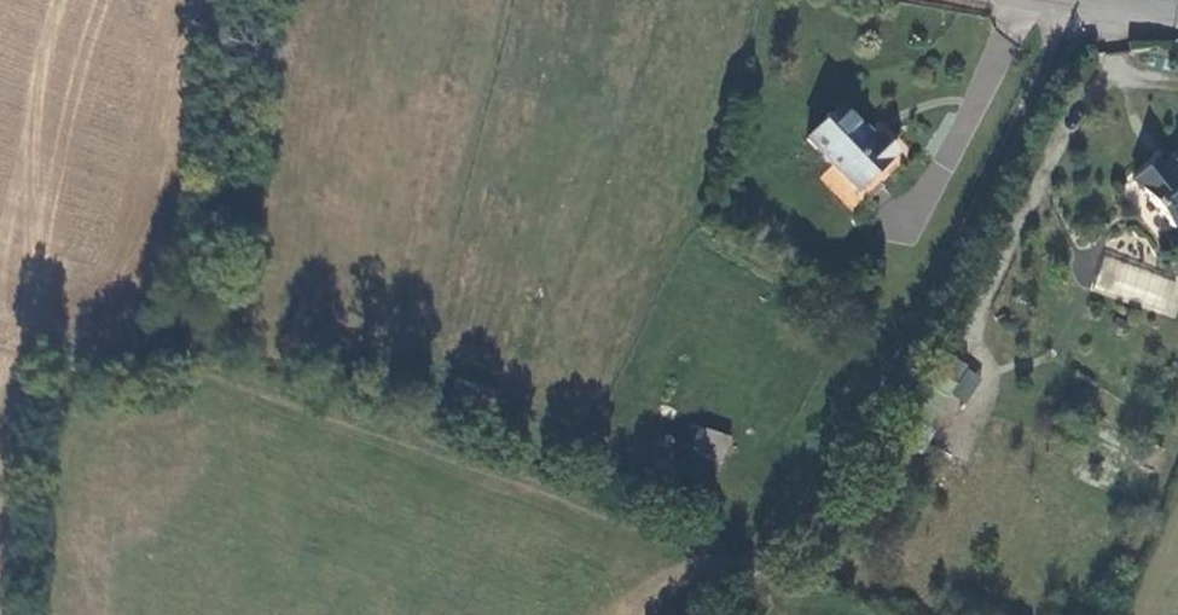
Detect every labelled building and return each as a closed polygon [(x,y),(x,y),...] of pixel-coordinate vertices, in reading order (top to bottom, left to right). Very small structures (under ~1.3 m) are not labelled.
[(857,186),(897,146),(878,128),(870,136),(837,105),(807,137),(857,186)] [(1177,207),(1177,140),(1148,159),(1140,148),(1112,165),(1150,225),(1177,207)] [(1164,311),(1173,277),(1103,258),(1093,292),(1164,311)] [(969,402),(980,370),(945,357),(933,389),(969,402)] [(495,410),(500,389),(452,379),(447,400),(495,410)] [(726,432),(688,419),(680,444),(717,457),(726,432)]
